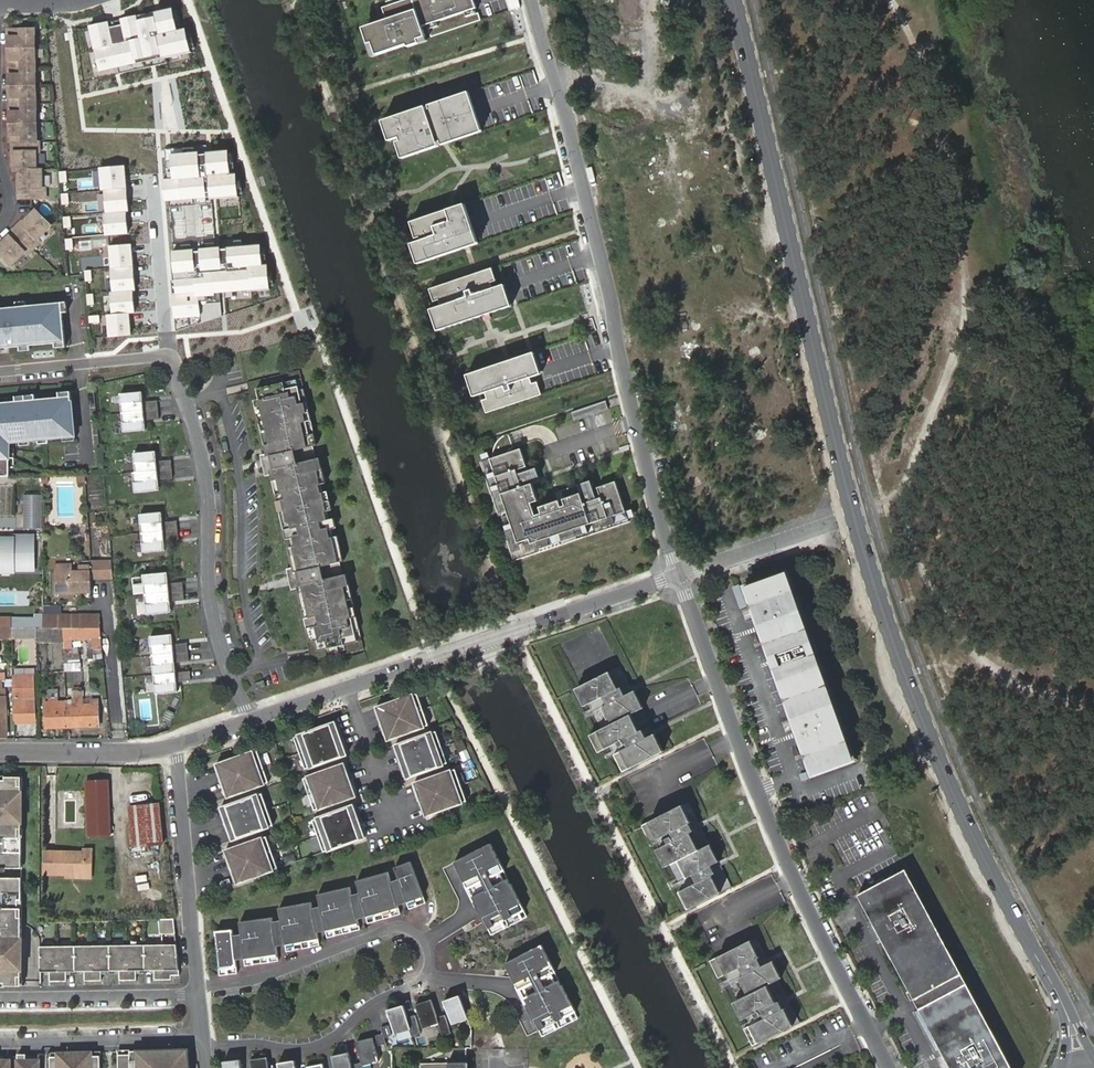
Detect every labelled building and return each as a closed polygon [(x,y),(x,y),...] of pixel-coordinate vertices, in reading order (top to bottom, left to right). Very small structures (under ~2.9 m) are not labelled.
[(367,27),(386,80),(416,70),(417,72),(435,66),(430,52),(435,51),(426,26),(477,9),(474,0),(408,0),(384,8),(390,28),(382,31),(380,23),(367,27)] [(489,46),(477,9),(426,26),(435,51),(439,63),(489,46)] [(12,144),(34,143),(34,31),(7,31),(6,144),(8,144),(12,144)] [(469,92),(452,98),(453,102),(470,96),(469,92)] [(424,108),(386,121),(393,140),(399,138),(400,141),(397,142),(402,159),(439,146),(438,142),(441,141),(442,145),(465,138),(464,134),(481,128),(476,112),(470,96),(453,102),(452,98),(429,106),(430,110),(426,112),(424,108)] [(393,140),(386,121),(382,122),(388,142),(393,140)] [(482,132),(481,128),(464,134),(465,138),(482,132)] [(37,152),(36,143),(34,143),(12,144),(12,170),(13,172),(20,172),(32,172),(32,152),(37,152)] [(38,171),(32,172),(20,172),(20,175),(20,199),(30,199),(43,199),(43,188),(38,189),(38,171)] [(465,204),(448,210),(449,214),(466,208),(465,204)] [(448,210),(416,221),(421,237),(422,240),(416,243),(423,263),(461,249),(460,246),(477,240),(472,225),(466,208),(449,214),(448,210)] [(12,228),(15,230),(32,213),(29,211),(12,228)] [(49,226),(34,211),(32,213),(15,230),(32,248),(39,242),(36,239),(49,226)] [(421,237),(416,221),(411,222),(417,239),(421,237)] [(15,230),(12,228),(0,241),(0,245),(15,230)] [(32,248),(15,230),(0,245),(0,256),(10,266),(23,252),(25,255),(32,248)] [(479,244),(477,240),(460,246),(461,249),(479,244)] [(423,263),(416,243),(411,244),(418,264),(423,263)] [(541,250),(543,267),(559,265),(558,249),(541,250)] [(493,268),(487,270),(491,283),(497,281),(493,268)] [(487,270),(435,288),(439,300),(441,306),(435,308),(443,329),(508,307),(501,286),(493,288),(491,283),(487,270)] [(505,285),(501,286),(508,307),(512,306),(505,285)] [(439,300),(435,288),(429,290),(434,302),(439,300)] [(0,308),(0,349),(66,342),(62,303),(0,308)] [(443,329),(435,308),(430,310),(438,331),(443,329)] [(535,352),(530,354),(537,375),(542,374),(535,352)] [(530,354),(471,373),(478,395),(485,393),(487,398),(491,411),(536,396),(532,384),(530,378),(537,375),(530,354)] [(344,561),(321,459),(316,460),(313,447),(318,446),(301,372),(251,383),(268,458),(270,457),(271,459),(264,461),(266,469),(273,468),(273,470),(271,471),(294,573),(297,572),(297,575),(291,576),(293,585),(299,583),(300,585),(297,586),(315,660),(346,653),(364,649),(347,574),(343,575),(340,562),(344,561)] [(478,395),(471,373),(467,375),(474,396),(478,395)] [(537,382),(532,384),(536,396),(542,394),(537,382)] [(158,410),(157,401),(143,402),(142,392),(122,394),(124,413),(158,410)] [(71,396),(0,403),(0,477),(10,477),(10,442),(75,436),(71,396)] [(491,411),(487,398),(482,400),(486,413),(491,411)] [(575,420),(609,409),(606,401),(572,412),(575,420)] [(145,430),(144,420),(159,419),(158,410),(124,413),(126,432),(145,430)] [(514,561),(629,522),(616,481),(594,489),(585,492),(582,493),(564,499),(541,507),(521,449),(481,462),(514,561)] [(172,469),(171,460),(157,462),(156,451),(137,453),(138,473),(172,469)] [(160,490),(159,480),(173,478),(172,469),(138,473),(136,473),(138,493),(160,490)] [(594,489),(591,480),(582,483),(585,492),(594,489)] [(564,499),(582,493),(579,485),(562,490),(564,499)] [(178,530),(177,521),(163,523),(162,512),(143,514),(144,534),(178,530)] [(165,541),(179,539),(178,530),(144,534),(146,553),(166,551),(165,541)] [(15,575),(15,572),(36,572),(36,534),(13,534),(13,537),(0,537),(0,575),(15,575)] [(91,579),(91,561),(81,561),(81,565),(79,566),(79,569),(79,571),(73,571),(73,569),(55,569),(56,593),(91,592),(91,579)] [(99,561),(91,561),(91,579),(100,579),(99,561)] [(112,561),(99,561),(100,579),(113,578),(112,561)] [(745,586),(754,612),(813,775),(838,767),(856,760),(788,570),(745,586)] [(183,591),(183,582),(168,584),(167,573),(145,575),(147,595),(183,591)] [(171,613),(170,602),(184,601),(183,591),(147,595),(149,615),(171,613)] [(64,628),(100,627),(99,614),(36,614),(36,617),(35,628),(37,628),(64,628)] [(11,628),(11,617),(0,617),(0,628),(11,628)] [(36,617),(11,617),(11,628),(12,628),(35,628),(36,617)] [(102,658),(100,627),(64,628),(64,643),(65,663),(80,662),(80,654),(79,654),(79,648),(72,647),(72,640),(92,640),(93,653),(96,654),(97,658),(102,658)] [(12,628),(11,628),(0,628),(0,640),(12,640),(12,628)] [(37,628),(35,628),(12,628),(12,640),(37,639),(37,628)] [(64,643),(64,628),(37,628),(37,639),(37,643),(64,643)] [(152,656),(188,652),(188,643),(173,645),(172,635),(150,637),(152,656)] [(176,673),(175,663),(189,661),(188,652),(152,656),(154,675),(176,673)] [(178,692),(177,682),(191,681),(190,672),(176,673),(154,675),(156,694),(178,692)] [(623,772),(664,751),(655,734),(647,738),(643,730),(640,732),(631,714),(644,708),(635,691),(625,696),(621,688),(618,689),(610,673),(575,690),(584,707),(590,704),(602,729),(596,732),(605,749),(610,747),(623,772)] [(16,720),(35,719),(33,674),(14,675),(16,720)] [(67,704),(68,727),(99,726),(98,703),(82,704),(81,691),(73,691),(74,704),(67,704)] [(434,724),(422,692),(380,707),(392,739),(434,724)] [(46,728),(68,727),(67,704),(67,701),(58,702),(58,698),(49,698),(49,702),(45,702),(46,728)] [(300,735),(311,767),(353,753),(342,721),(300,735)] [(453,762),(442,730),(399,745),(411,777),(453,762)] [(222,767),(227,780),(232,795),(274,780),(270,768),(263,748),(227,761),(221,763),(222,767)] [(351,762),(309,777),(320,809),(362,794),(351,762)] [(472,800),(461,768),(419,783),(430,815),(472,800)] [(0,777),(0,868),(26,870),(26,778),(0,777)] [(85,782),(88,837),(93,837),(110,836),(108,780),(85,782)] [(225,806),(228,813),(236,838),(278,824),(267,791),(227,806),(225,806)] [(134,847),(163,844),(158,804),(130,807),(134,847)] [(329,851),(371,836),(359,804),(317,819),(329,851)] [(715,874),(711,866),(720,862),(711,844),(700,850),(691,833),(694,831),(690,823),(692,822),(683,805),(642,826),(651,843),(653,842),(657,850),(651,853),(660,870),(666,867),(675,884),(672,886),(676,894),(678,892),(687,910),(721,892),(712,876),(715,874)] [(283,867),(271,835),(229,850),(240,882),(283,867)] [(491,843),(454,862),(488,929),(525,910),(491,843)] [(87,876),(87,852),(62,852),(46,853),(46,876),(76,876),(87,876)] [(93,880),(93,852),(87,852),(87,876),(76,876),(76,880),(93,880)] [(411,862),(395,868),(401,886),(409,909),(426,904),(411,862)] [(896,874),(974,1019),(1001,1067),(1016,1067),(909,867),(896,874)] [(389,872),(357,881),(362,899),(369,923),(401,914),(400,913),(389,872)] [(974,1019),(896,874),(861,893),(954,1067),(1001,1067),(974,1019)] [(140,890),(152,891),(153,877),(141,876),(140,890)] [(0,879),(0,986),(25,986),(24,880),(0,879)] [(409,909),(401,886),(394,889),(400,913),(409,909)] [(350,887),(318,895),(322,914),(328,938),(360,930),(359,926),(354,902),(350,887)] [(369,923),(362,899),(354,902),(359,926),(369,923)] [(313,903),(280,908),(287,952),(320,947),(319,940),(315,915),(313,903)] [(328,938),(322,914),(315,915),(319,940),(328,938)] [(274,919),(241,922),(244,942),(246,966),(279,963),(275,929),(274,919)] [(182,980),(179,923),(163,923),(165,938),(166,939),(166,949),(165,985),(175,984),(175,980),(182,980)] [(287,952),(283,928),(275,929),(278,953),(287,952)] [(236,929),(219,930),(222,975),(239,973),(239,967),(237,942),(236,929)] [(776,1003),(768,985),(782,978),(773,961),(762,967),(758,959),(760,958),(751,940),(710,961),(719,978),(740,968),(744,975),(739,978),(748,995),(736,1002),(744,1019),(747,1017),(751,1026),(749,1027),(757,1044),(794,1026),(785,1008),(783,1009),(780,1001),(776,1003)] [(246,966),(244,942),(237,942),(239,967),(246,966)] [(542,945),(505,963),(539,1031),(576,1012),(542,945)] [(59,983),(58,948),(40,948),(41,973),(50,973),(50,983),(59,983)] [(76,948),(58,948),(59,983),(59,988),(77,988),(77,974),(76,948)] [(95,984),(94,948),(76,948),(77,974),(86,974),(85,983),(95,984)] [(112,974),(112,949),(94,948),(95,984),(103,984),(103,974),(112,974)] [(130,984),(130,949),(112,949),(112,974),(121,974),(121,984),(130,984)] [(148,975),(148,949),(130,949),(130,984),(138,984),(139,974),(148,975)] [(165,985),(166,949),(148,949),(148,975),(157,975),(157,984),(165,985)] [(465,1018),(456,995),(441,1001),(450,1024),(465,1018)] [(449,1033),(442,1015),(435,1018),(428,1000),(413,1007),(422,1030),(437,1024),(442,1036),(449,1033)] [(401,1005),(386,1010),(393,1034),(409,1029),(411,1036),(419,1033),(413,1015),(405,1018),(401,1005)] [(388,1026),(381,1027),(382,1034),(376,1036),(378,1046),(385,1044),(384,1038),(390,1036),(388,1026)] [(374,1037),(357,1041),(362,1062),(354,1064),(355,1067),(364,1067),(363,1065),(379,1061),(374,1037)] [(445,1048),(445,1058),(465,1058),(465,1048),(445,1048)] [(188,1051),(119,1051),(119,1067),(189,1067),(188,1051)] [(39,1059),(26,1059),(26,1052),(17,1052),(17,1067),(39,1067),(39,1059)] [(101,1052),(51,1052),(52,1067),(101,1067),(101,1052)] [(333,1055),(336,1067),(353,1067),(350,1052),(333,1055)] [(270,1057),(253,1059),(254,1067),(271,1067),(270,1057)] [(10,1059),(0,1059),(0,1067),(10,1067),(10,1059)] [(227,1061),(227,1067),(244,1067),(243,1060),(227,1061)]
